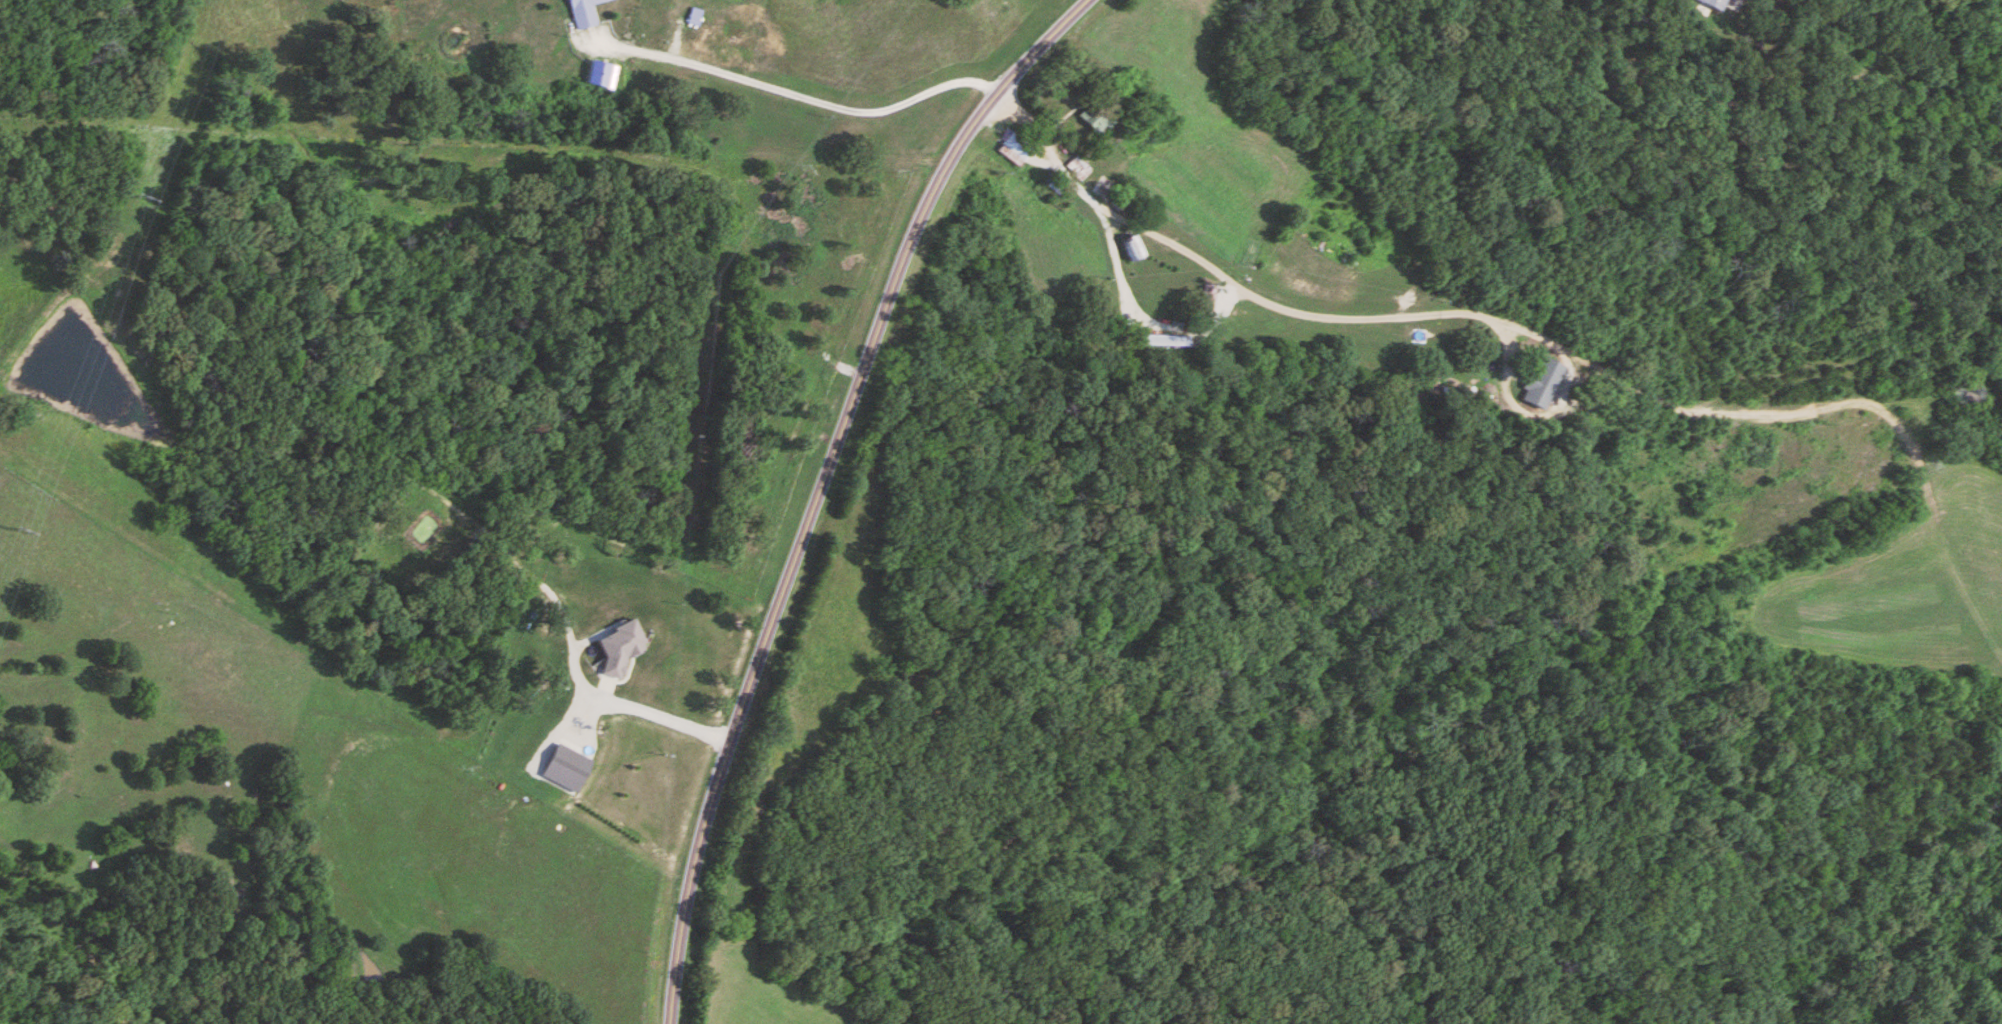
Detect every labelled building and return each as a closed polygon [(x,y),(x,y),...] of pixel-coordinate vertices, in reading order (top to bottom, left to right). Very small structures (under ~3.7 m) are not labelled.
[(575,30),(597,25),(592,5),(614,0),(568,0),(575,30)] [(1719,13),(1726,0),(1694,0),(1719,13)] [(1115,122),(1095,102),(1079,117),(1100,137),(1115,122)] [(1019,168),(1035,149),(1013,131),(997,150),(1019,168)] [(1082,182),(1093,169),(1078,155),(1066,168),(1082,182)] [(1122,241),(1129,264),(1145,259),(1138,237),(1122,241)] [(1201,303),(1213,306),(1216,293),(1204,290),(1201,303)] [(1164,335),(1140,335),(1140,345),(1164,345),(1164,335)] [(1563,368),(1537,356),(1516,401),(1542,413),(1563,368)]
